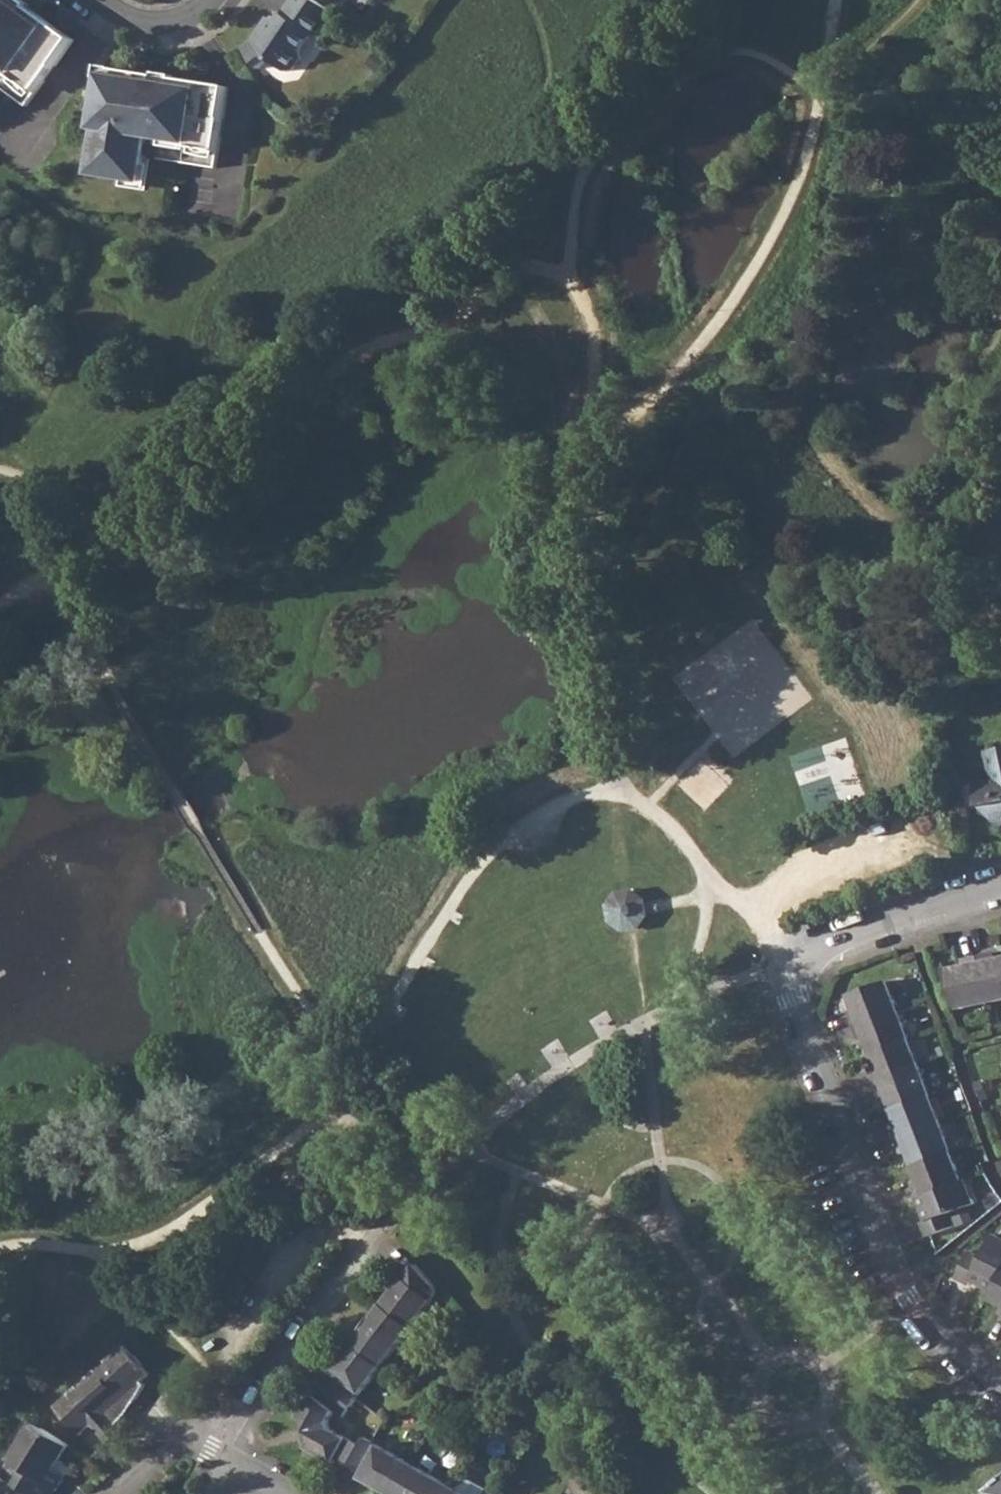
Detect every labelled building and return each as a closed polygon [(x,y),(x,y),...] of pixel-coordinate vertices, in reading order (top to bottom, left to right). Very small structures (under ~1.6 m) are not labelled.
[(19,0),(0,0),(0,62),(13,72),(11,75),(36,93),(74,40),(19,0)] [(315,0),(291,0),(282,14),(278,11),(266,27),(262,25),(252,40),(243,47),(259,68),(270,60),(286,71),(294,70),(302,56),(301,50),(310,36),(317,35),(332,12),(315,0)] [(227,87),(102,68),(93,129),(94,129),(90,157),(98,158),(95,176),(124,180),(140,183),(146,137),(188,143),(187,147),(218,152),(227,87)] [(984,759),(991,788),(974,793),(979,815),(1000,829),(1000,755),(984,759)] [(605,916),(633,936),(655,904),(627,885),(605,916)] [(980,956),(966,959),(967,966),(952,969),(960,1009),(989,1003),(1000,1000),(1000,959),(997,959),(995,953),(980,956)] [(850,1012),(854,1025),(859,1040),(867,1038),(872,1051),(877,1066),(871,1069),(875,1080),(880,1096),(887,1093),(892,1107),(897,1123),(892,1125),(896,1138),(901,1153),(908,1151),(913,1164),(919,1181),(912,1183),(917,1197),(924,1215),(928,1214),(930,1219),(922,1223),(926,1236),(955,1226),(951,1213),(975,1205),(967,1181),(962,1182),(951,1151),(941,1123),(930,1094),(921,1066),(910,1038),(900,1008),(890,979),(851,994),(857,1009),(850,1012)] [(991,1293),(988,1300),(1000,1308),(1000,1242),(993,1237),(980,1260),(969,1254),(955,1279),(968,1286),(972,1278),(979,1282),(977,1285),(991,1293)] [(335,1376),(326,1389),(353,1410),(359,1401),(384,1370),(396,1354),(414,1331),(436,1303),(433,1302),(442,1291),(421,1266),(409,1281),(406,1278),(384,1307),(374,1320),(354,1346),(332,1373),(335,1376)] [(124,1348),(55,1407),(80,1435),(92,1425),(107,1441),(120,1430),(116,1424),(126,1415),(132,1407),(137,1399),(141,1391),(144,1384),(142,1382),(148,1376),(124,1348)] [(326,1389),(317,1399),(314,1397),(299,1420),(310,1426),(314,1441),(309,1452),(334,1466),(338,1460),(350,1467),(364,1475),(360,1481),(385,1493),(463,1493),(453,1488),(410,1464),(375,1444),(366,1440),(361,1448),(334,1433),(331,1423),(337,1415),(345,1420),(353,1410),(326,1389)] [(1,1476),(20,1488),(30,1493),(50,1493),(54,1489),(56,1489),(65,1477),(54,1470),(70,1447),(34,1425),(1,1476)] [(20,1488),(1,1476),(0,1476),(0,1493),(16,1493),(20,1488)] [(1000,1484),(989,1493),(996,1493),(1000,1484)]
